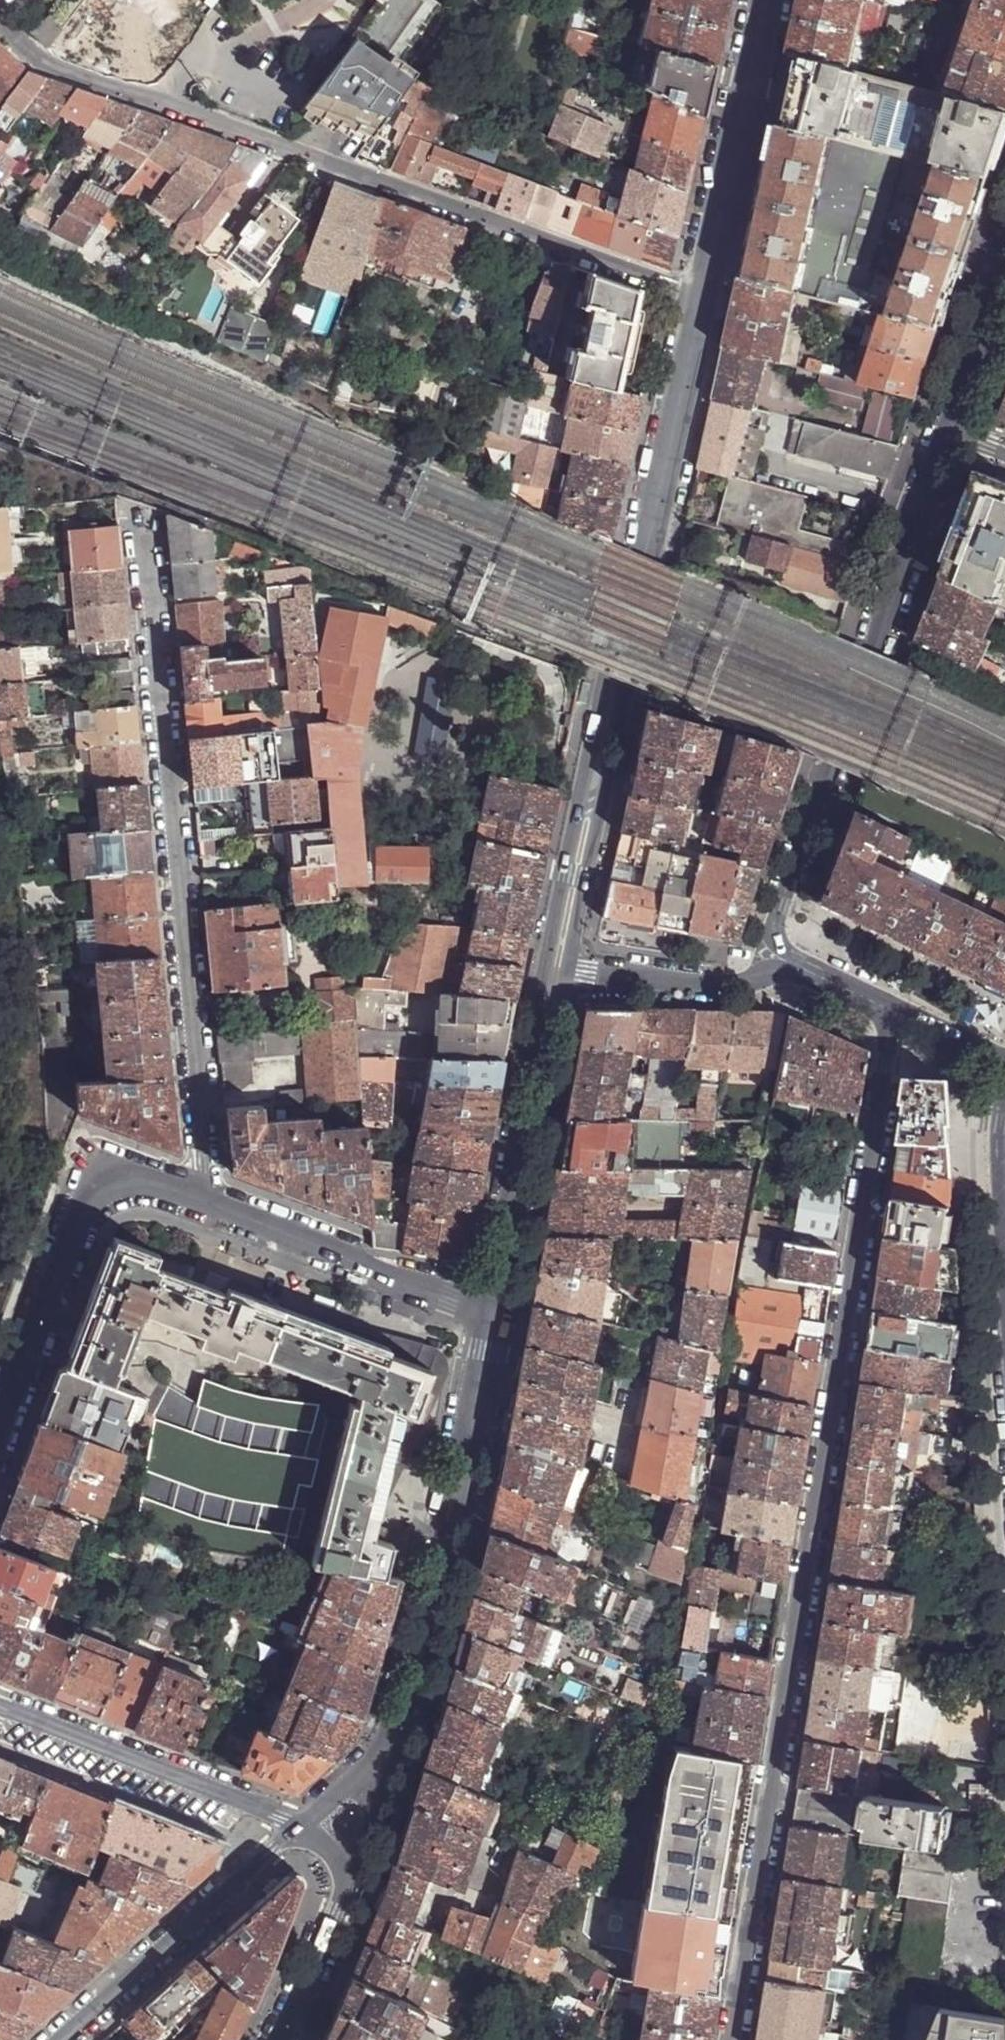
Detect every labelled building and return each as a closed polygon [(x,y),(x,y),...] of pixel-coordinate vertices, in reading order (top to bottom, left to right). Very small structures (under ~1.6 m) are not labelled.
[(372,136),(400,97),(412,79),(393,64),(439,2),(436,0),(381,0),(379,2),(335,62),(300,110),(372,136)] [(459,15),(482,23),(487,11),(471,0),(470,0),(459,15)] [(646,10),(648,11),(722,29),(726,7),(728,0),(649,0),(646,10)] [(867,1),(864,0),(801,0),(799,8),(796,21),(859,35),(867,1)] [(977,3),(1004,13),(1004,0),(978,0),(977,3)] [(977,3),(961,50),(1004,64),(1004,13),(977,3)] [(640,48),(713,66),(718,47),(722,29),(648,11),(640,48)] [(97,31),(72,12),(60,28),(46,46),(75,57),(97,31)] [(46,46),(60,28),(55,19),(29,31),(46,46)] [(850,71),(859,35),(796,21),(792,42),(789,55),(803,58),(850,71)] [(862,74),(873,38),(859,35),(850,71),(862,74)] [(921,45),(924,38),(915,35),(913,38),(912,42),(921,45)] [(902,45),(911,47),(912,42),(913,38),(905,36),(902,45)] [(0,43),(0,94),(23,64),(0,43)] [(899,53),(908,56),(911,47),(902,45),(899,53)] [(708,89),(713,66),(640,48),(633,82),(655,94),(702,118),(708,89)] [(961,50),(946,96),(1004,112),(1004,64),(961,50)] [(795,94),(803,58),(789,55),(773,126),(787,130),(795,94)] [(1004,137),(1004,112),(946,96),(915,88),(900,84),(891,82),(862,74),(850,71),(803,58),(795,94),(787,130),(990,182),(1002,145),(1004,137)] [(48,76),(29,69),(7,99),(21,111),(24,107),(48,76)] [(891,82),(900,84),(903,74),(903,71),(895,69),(891,82)] [(900,84),(915,88),(918,78),(903,74),(900,84)] [(76,87),(48,76),(24,107),(49,124),(58,113),(76,87)] [(406,135),(429,86),(412,79),(400,97),(407,102),(394,129),(400,132),(383,168),(390,170),(406,135)] [(429,86),(406,135),(430,145),(450,104),(458,107),(461,100),(429,86)] [(106,98),(76,87),(58,113),(86,126),(106,98)] [(582,93),(569,88),(563,105),(575,110),(582,93)] [(655,94),(649,120),(636,117),(631,134),(644,139),(693,159),(698,138),(702,118),(655,94)] [(109,149),(139,110),(106,98),(86,126),(80,135),(109,149)] [(555,123),(549,137),(597,157),(613,126),(575,110),(563,105),(556,123),(555,123)] [(172,122),(139,110),(109,149),(107,152),(138,168),(172,122)] [(551,121),(546,136),(549,137),(555,123),(551,121)] [(121,211),(147,176),(161,184),(162,182),(168,183),(204,133),(172,122),(138,168),(116,198),(111,204),(121,211)] [(10,126),(0,139),(0,182),(1,183),(16,161),(4,152),(16,135),(13,132),(15,129),(10,126)] [(979,214),(990,182),(787,130),(773,126),(764,171),(745,256),(740,279),(800,295),(822,300),(827,281),(868,291),(862,310),(886,316),(940,331),(949,305),(979,214)] [(237,146),(204,133),(168,183),(153,204),(181,224),(237,146)] [(438,167),(472,180),(479,163),(430,145),(406,135),(390,170),(419,181),(431,186),(438,167)] [(644,139),(634,173),(686,194),(688,184),(690,174),(693,159),(644,139)] [(234,236),(216,222),(265,155),(237,146),(181,224),(201,238),(193,252),(213,266),(217,260),(220,255),(234,236)] [(72,158),(66,154),(63,158),(69,162),(72,158)] [(53,173),(59,163),(50,157),(43,168),(52,174),(53,173)] [(634,173),(607,161),(596,197),(585,192),(581,201),(603,210),(676,237),(681,215),(686,194),(634,173)] [(490,207),(496,209),(509,174),(479,163),(472,180),(471,184),(495,193),(490,207)] [(61,179),(53,173),(52,174),(24,213),(50,227),(70,201),(52,192),(61,179)] [(496,209),(524,220),(537,185),(509,174),(496,209)] [(82,243),(111,204),(116,198),(85,181),(70,201),(50,227),(82,243)] [(524,220),(541,226),(554,191),(537,185),(524,220)] [(378,203),(331,187),(304,258),(352,275),(361,279),(364,266),(378,203)] [(234,236),(220,255),(235,266),(260,284),(273,266),(268,262),(298,219),(265,193),(252,212),(258,217),(255,221),(252,219),(241,234),(245,237),(242,241),(234,236)] [(545,227),(592,244),(603,210),(581,201),(557,193),(545,227)] [(379,197),(378,203),(364,266),(385,274),(391,259),(445,280),(464,228),(379,197)] [(592,244),(669,272),(673,254),(676,237),(603,210),(592,244)] [(201,238),(181,224),(169,237),(193,252),(201,238)] [(235,266),(220,255),(217,260),(232,271),(235,266)] [(352,275),(304,258),(298,274),(346,291),(352,275)] [(554,335),(568,265),(551,264),(549,269),(545,271),(531,298),(525,329),(554,335)] [(638,290),(588,272),(580,308),(590,310),(581,351),(571,349),(565,378),(617,391),(626,347),(638,290)] [(792,331),(800,295),(740,279),(735,299),(731,315),(792,331)] [(886,316),(862,310),(846,306),(840,323),(862,330),(857,347),(874,351),(886,316)] [(215,338),(265,361),(277,328),(227,308),(215,338)] [(784,365),(792,331),(731,315),(727,338),(724,350),(767,361),(784,365)] [(933,350),(940,331),(886,316),(874,351),(928,365),(933,350)] [(834,341),(836,334),(825,331),(823,339),(834,341)] [(846,337),(836,334),(834,341),(845,344),(846,337)] [(832,347),(834,341),(823,339),(820,338),(819,343),(832,347)] [(752,411),(767,361),(724,350),(717,381),(713,400),(752,411)] [(922,383),(928,365),(874,351),(862,384),(917,399),(922,383)] [(813,372),(823,374),(825,368),(814,365),(813,372)] [(350,369),(340,366),(333,393),(333,396),(343,399),(350,369)] [(638,414),(642,397),(617,391),(565,378),(546,373),(534,370),(528,392),(526,404),(569,415),(634,432),(638,414)] [(517,440),(526,404),(528,392),(489,381),(477,430),(485,432),(517,440)] [(770,415),(752,411),(713,400),(706,431),(699,466),(698,469),(728,477),(752,483),(770,415)] [(569,418),(569,415),(526,404),(517,440),(520,440),(551,448),(553,441),(558,442),(563,417),(569,418)] [(630,451),(634,432),(569,415),(569,418),(562,451),(627,467),(630,451)] [(889,480),(900,449),(796,422),(789,452),(889,480)] [(518,450),(520,440),(517,440),(485,432),(483,442),(518,450)] [(550,465),(570,467),(565,490),(619,503),(623,483),(627,467),(562,451),(551,448),(520,440),(518,450),(512,480),(545,486),(550,465)] [(976,471),(970,489),(973,491),(968,504),(951,549),(941,576),(1000,605),(1004,607),(1004,482),(976,471)] [(777,526),(786,492),(752,483),(728,477),(725,493),(721,508),(691,500),(687,519),(698,522),(741,534),(754,538),(860,567),(866,550),(786,528),(777,526)] [(616,517),(619,503),(565,490),(558,521),(566,525),(612,535),(616,517)] [(786,528),(795,495),(786,492),(777,526),(786,528)] [(0,506),(0,574),(11,573),(5,518),(19,516),(18,505),(0,506)] [(211,531),(167,513),(171,547),(172,564),(213,560),(211,531)] [(70,530),(73,573),(123,568),(121,546),(119,526),(70,530)] [(747,560),(754,538),(741,534),(735,557),(747,560)] [(782,585),(840,601),(838,605),(847,607),(854,586),(860,567),(754,538),(747,560),(747,562),(785,573),(782,585)] [(267,554),(237,541),(230,558),(267,554)] [(228,593),(226,559),(213,560),(215,594),(228,593)] [(213,560),(172,564),(174,584),(175,598),(215,594),(213,560)] [(309,569),(301,567),(271,572),(272,588),(311,583),(308,570),(309,569)] [(73,573),(77,608),(127,603),(125,587),(123,568),(73,573)] [(59,574),(62,609),(67,609),(77,608),(73,573),(59,574)] [(935,593),(929,610),(985,638),(1000,605),(941,576),(935,593)] [(311,587),(311,583),(272,588),(267,589),(268,602),(281,601),(285,654),(285,657),(316,653),(311,603),(311,587)] [(324,589),(311,587),(311,603),(322,605),(324,589)] [(207,660),(224,659),(226,658),(224,646),(225,646),(222,615),(222,607),(222,601),(176,605),(179,636),(180,649),(206,646),(207,660)] [(390,602),(386,617),(385,625),(431,638),(437,620),(390,602)] [(77,608),(80,642),(130,638),(128,621),(127,603),(77,608)] [(232,606),(222,607),(222,615),(232,613),(232,606)] [(308,725),(311,750),(313,777),(317,777),(317,780),(327,779),(331,829),(333,829),(335,865),(337,887),(366,887),(357,787),(361,736),(364,736),(385,625),(386,617),(331,607),(320,657),(325,705),(321,704),(323,724),(308,725)] [(67,609),(70,644),(80,642),(77,608),(67,609)] [(994,664),(983,658),(992,641),(985,638),(929,610),(922,627),(917,641),(1000,682),(1004,674),(992,668),(994,664)] [(130,638),(80,642),(82,658),(131,652),(130,638)] [(270,659),(225,663),(224,659),(207,660),(206,646),(180,649),(184,683),(186,702),(209,699),(209,689),(264,683),(264,682),(272,681),(270,659)] [(24,683),(20,648),(2,650),(0,650),(0,684),(24,683)] [(289,690),(298,689),(319,687),(316,653),(285,657),(286,658),(289,690)] [(99,662),(100,677),(134,674),(133,665),(132,659),(99,662)] [(100,677),(59,680),(61,693),(135,687),(134,674),(100,677)] [(430,677),(414,764),(441,769),(457,682),(430,677)] [(9,718),(23,717),(27,716),(47,715),(43,681),(24,683),(0,684),(0,719),(9,718)] [(321,704),(319,687),(298,689),(300,711),(286,712),(283,713),(285,728),(308,725),(323,724),(321,704)] [(298,689),(289,690),(284,691),(286,712),(300,711),(298,689)] [(83,697),(84,712),(137,707),(136,699),(135,692),(83,697)] [(219,717),(217,699),(209,699),(186,702),(188,723),(189,738),(267,729),(266,720),(266,718),(266,712),(265,706),(263,693),(247,695),(250,714),(219,717)] [(77,727),(79,748),(91,747),(140,743),(138,726),(137,707),(84,712),(76,712),(77,727)] [(717,728),(647,708),(642,732),(636,758),(702,771),(705,771),(717,728)] [(76,712),(65,713),(66,727),(77,727),(76,712)] [(23,717),(9,718),(10,727),(24,726),(23,717)] [(2,755),(14,754),(10,727),(9,718),(0,719),(0,739),(2,755)] [(311,750),(308,725),(285,728),(271,729),(267,729),(189,738),(192,762),(194,788),(240,785),(251,784),(280,780),(278,763),(277,754),(311,750)] [(800,750),(736,733),(725,775),(786,788),(800,750)] [(91,747),(96,790),(99,789),(144,786),(142,763),(140,743),(91,747)] [(79,748),(84,791),(87,791),(96,790),(91,747),(79,748)] [(304,760),(306,778),(313,777),(311,750),(277,754),(278,763),(304,760)] [(35,752),(14,754),(16,769),(36,767),(35,752)] [(2,755),(9,797),(18,796),(20,796),(16,769),(14,754),(2,755)] [(702,771),(636,758),(633,776),(629,794),(688,806),(703,809),(706,796),(691,793),(694,774),(700,776),(702,771)] [(490,775),(489,777),(481,813),(550,826),(554,807),(558,790),(559,788),(490,775)] [(774,824),(786,788),(725,775),(715,812),(774,824)] [(323,794),(318,794),(317,780),(317,777),(313,777),(306,778),(283,780),(280,780),(251,784),(255,827),(320,821),(319,808),(324,808),(323,794)] [(194,788),(196,805),(241,801),(240,785),(194,788)] [(99,789),(103,832),(148,829),(147,810),(144,786),(99,789)] [(96,790),(87,791),(91,834),(103,832),(99,789),(96,790)] [(673,842),(680,844),(688,806),(629,794),(624,815),(621,831),(663,840),(673,842)] [(9,797),(11,813),(20,812),(18,796),(9,797)] [(907,837),(853,810),(839,846),(870,861),(875,849),(885,854),(886,853),(896,858),(907,837)] [(760,867),(774,824),(715,812),(711,811),(704,843),(742,851),(739,861),(739,862),(760,867)] [(481,813),(474,844),(544,856),(547,841),(550,826),(481,813)] [(69,835),(74,877),(81,877),(94,876),(152,872),(150,848),(148,829),(103,832),(91,834),(69,835)] [(199,832),(200,842),(214,841),(244,838),(243,829),(199,832)] [(333,829),(331,829),(320,830),(287,834),(290,869),(335,865),(333,829)] [(639,853),(641,845),(647,847),(647,845),(661,848),(663,840),(621,831),(617,848),(639,853)] [(214,841),(200,842),(201,857),(216,855),(214,841)] [(544,856),(474,844),(459,841),(448,889),(480,891),(536,892),(544,856)] [(687,845),(685,858),(670,854),(655,927),(669,929),(687,932),(694,904),(690,903),(701,854),(702,849),(687,845)] [(954,860),(923,845),(913,866),(908,877),(939,892),(948,872),(954,860)] [(835,910),(850,918),(875,864),(875,863),(870,861),(839,846),(817,902),(835,910)] [(642,887),(633,886),(636,874),(613,869),(602,917),(630,922),(655,927),(670,854),(650,849),(642,887)] [(875,849),(870,861),(875,863),(875,864),(880,867),(881,865),(885,854),(875,849)] [(375,853),(376,887),(427,889),(428,853),(375,853)] [(908,877),(913,866),(896,858),(886,853),(885,854),(881,865),(907,878),(908,877)] [(712,937),(739,862),(739,861),(701,854),(690,903),(694,904),(687,932),(698,934),(712,937)] [(735,941),(760,867),(739,862),(712,937),(735,941)] [(875,864),(850,918),(864,924),(882,933),(907,878),(881,865),(880,867),(875,864)] [(337,887),(335,865),(290,869),(292,895),(293,904),(303,904),(327,902),(338,900),(337,887)] [(203,876),(213,876),(212,867),(202,868),(203,876)] [(94,876),(98,919),(157,915),(155,895),(152,872),(94,876)] [(986,875),(980,888),(970,908),(1002,924),(1004,918),(1004,885),(986,875)] [(81,877),(85,920),(98,919),(94,876),(81,877)] [(939,892),(908,877),(907,878),(882,933),(912,948),(939,892)] [(480,891),(472,930),(527,933),(531,912),(536,892),(480,891)] [(970,908),(939,892),(912,948),(928,955),(943,963),(970,908)] [(441,929),(433,897),(402,927),(404,927),(441,929)] [(206,912),(227,910),(226,905),(221,906),(221,903),(219,903),(218,900),(205,901),(206,912)] [(339,912),(338,900),(327,902),(327,913),(339,912)] [(327,913),(327,902),(303,904),(304,914),(327,913)] [(280,927),(277,906),(227,910),(206,912),(212,972),(214,993),(285,988),(283,964),(287,964),(287,963),(296,961),(293,930),(284,931),(283,927),(280,927)] [(1002,924),(970,908),(943,963),(959,970),(974,978),(1002,924)] [(98,919),(101,962),(160,958),(158,936),(157,915),(98,919)] [(84,920),(87,963),(95,963),(101,962),(98,919),(85,920),(84,920)] [(444,921),(444,929),(468,930),(469,922),(444,921)] [(1002,924),(974,978),(991,987),(1004,994),(1004,926),(1002,924)] [(527,933),(472,930),(468,930),(444,929),(441,929),(404,927),(394,950),(383,984),(365,980),(364,989),(409,993),(444,995),(512,1000),(517,976),(524,947),(527,933)] [(97,976),(98,1000),(164,996),(162,978),(160,958),(101,962),(95,963),(97,976)] [(33,965),(36,990),(63,990),(63,981),(51,981),(50,965),(33,965)] [(345,996),(344,988),(344,979),(317,981),(320,1022),(356,1019),(355,997),(345,996)] [(72,990),(74,1001),(91,1000),(89,988),(72,990)] [(359,1058),(502,1059),(505,1041),(511,1008),(512,1000),(444,995),(439,1032),(413,1031),(405,1030),(387,1031),(388,1009),(408,1008),(409,993),(364,989),(344,988),(345,996),(355,997),(356,1019),(359,1058)] [(36,990),(38,1005),(73,1003),(74,1001),(72,990),(63,990),(36,990)] [(98,1000),(101,1036),(167,1032),(166,1012),(164,996),(98,1000)] [(584,1010),(578,1049),(628,1051),(635,1011),(584,1010)] [(647,1011),(635,1011),(628,1051),(650,1054),(657,1011),(647,1011)] [(686,1056),(692,1012),(672,1011),(657,1011),(650,1054),(650,1055),(686,1056)] [(714,1012),(692,1012),(686,1056),(685,1068),(723,1069),(735,1012),(714,1012)] [(782,1015),(771,1013),(752,1012),(735,1012),(723,1069),(772,1072),(782,1015)] [(808,1026),(788,1017),(771,1096),(814,1104),(825,1034),(808,1026)] [(283,1106),(362,1099),(361,1083),(359,1058),(356,1019),(320,1022),(218,1032),(222,1077),(224,1093),(233,1092),(233,1088),(251,1086),(249,1062),(253,1062),(253,1057),(305,1053),(308,1089),(282,1092),(283,1106)] [(77,1025),(78,1038),(82,1038),(91,1037),(90,1024),(77,1025)] [(135,1081),(172,1079),(170,1056),(167,1032),(101,1036),(105,1082),(135,1081)] [(844,1042),(825,1034),(814,1104),(855,1110),(865,1051),(844,1042)] [(75,1039),(76,1054),(83,1054),(82,1038),(78,1038),(75,1039)] [(628,1051),(578,1049),(572,1084),(622,1087),(625,1071),(628,1051)] [(502,1059),(359,1058),(361,1083),(393,1083),(398,1083),(498,1084),(500,1071),(502,1059)] [(721,1083),(723,1069),(685,1068),(679,1112),(693,1112),(698,1082),(698,1081),(721,1083)] [(90,1083),(90,1081),(89,1070),(76,1070),(78,1114),(110,1126),(130,1133),(137,1117),(135,1081),(105,1082),(90,1083)] [(647,1072),(625,1071),(622,1087),(644,1089),(647,1072)] [(179,1151),(172,1079),(135,1081),(137,1117),(130,1133),(162,1146),(178,1152),(179,1151)] [(393,1083),(361,1083),(362,1099),(364,1125),(378,1126),(390,1128),(393,1083)] [(398,1101),(423,1104),(418,1131),(488,1140),(491,1128),(495,1099),(498,1084),(398,1083),(398,1101)] [(902,1135),(897,1169),(951,1177),(945,1085),(926,1083),(910,1087),(902,1135)] [(617,1121),(622,1087),(572,1084),(568,1108),(566,1120),(617,1121)] [(716,1107),(718,1100),(709,1098),(706,1112),(715,1112),(716,1107)] [(759,1109),(716,1107),(715,1112),(713,1122),(756,1122),(759,1109)] [(263,1123),(262,1108),(226,1111),(232,1174),(255,1183),(276,1191),(272,1123),(263,1123)] [(639,1121),(678,1121),(679,1112),(641,1111),(639,1121)] [(713,1122),(715,1112),(706,1112),(693,1112),(679,1112),(678,1121),(683,1122),(688,1121),(712,1122),(713,1122)] [(319,1119),(272,1123),(276,1191),(304,1202),(325,1210),(320,1131),(319,1119)] [(557,1168),(681,1169),(683,1122),(678,1121),(639,1121),(617,1121),(566,1120),(560,1147),(557,1168)] [(712,1131),(712,1122),(688,1121),(688,1131),(712,1131)] [(378,1126),(364,1125),(364,1127),(367,1162),(380,1163),(378,1126)] [(337,1129),(320,1131),(325,1210),(347,1219),(370,1228),(372,1228),(371,1217),(370,1197),(367,1162),(364,1127),(337,1129)] [(418,1131),(412,1166),(482,1175),(485,1158),(488,1140),(418,1131)] [(843,1190),(848,1157),(845,1156),(840,1155),(835,1181),(833,1180),(832,1188),(843,1190)] [(380,1163),(367,1162),(370,1197),(390,1199),(397,1200),(398,1189),(396,1189),(396,1164),(380,1163)] [(412,1166),(406,1201),(411,1201),(476,1209),(479,1193),(482,1175),(412,1166)] [(610,1236),(693,1238),(735,1239),(748,1170),(681,1169),(557,1168),(552,1194),(545,1226),(544,1235),(610,1236)] [(951,1177),(897,1169),(894,1192),(893,1199),(949,1208),(951,1177)] [(832,1188),(801,1183),(794,1220),(793,1231),(792,1233),(835,1241),(837,1226),(843,1190),(832,1188)] [(390,1199),(370,1197),(371,1217),(389,1216),(390,1199)] [(943,1248),(949,1208),(893,1199),(888,1225),(886,1239),(943,1248)] [(389,1216),(371,1217),(372,1228),(370,1228),(372,1250),(403,1254),(402,1255),(467,1262),(472,1233),(476,1209),(411,1201),(407,1228),(388,1224),(389,1216)] [(794,1220),(749,1212),(747,1223),(793,1231),(794,1220)] [(793,1231),(747,1223),(745,1235),(779,1242),(790,1243),(792,1233),(793,1231)] [(835,1241),(792,1233),(790,1243),(779,1242),(773,1278),(827,1287),(831,1265),(835,1241)] [(603,1279),(610,1236),(544,1235),(540,1257),(537,1269),(603,1279)] [(779,1242),(745,1235),(743,1247),(736,1287),(770,1293),(773,1278),(779,1242)] [(292,1510),(292,1508),(304,1510),(297,1540),(285,1538),(285,1536),(230,1527),(199,1520),(140,1498),(136,1526),(140,1528),(205,1552),(206,1552),(250,1559),(262,1560),(324,1570),(384,1579),(389,1558),(393,1541),(392,1537),(389,1535),(373,1531),(378,1513),(389,1469),(398,1432),(402,1413),(413,1417),(424,1390),(427,1380),(430,1372),(294,1321),(294,1319),(283,1309),(271,1297),(234,1284),(230,1296),(190,1281),(195,1268),(114,1237),(93,1296),(67,1368),(112,1386),(117,1373),(115,1372),(137,1311),(143,1313),(200,1335),(197,1345),(231,1358),(235,1348),(326,1383),(329,1392),(338,1410),(350,1426),(326,1420),(326,1421),(316,1461),(248,1450),(216,1443),(176,1428),(153,1417),(144,1473),(164,1480),(204,1493),(235,1501),(292,1510)] [(685,1290),(725,1295),(735,1239),(693,1238),(685,1290)] [(959,1291),(956,1250),(943,1248),(886,1239),(881,1268),(880,1278),(943,1288),(959,1290),(959,1291)] [(596,1320),(603,1279),(537,1269),(534,1290),(531,1303),(596,1320)] [(770,1293),(736,1287),(726,1349),(725,1358),(763,1364),(765,1356),(815,1364),(818,1349),(826,1297),(827,1287),(773,1278),(770,1293)] [(937,1322),(943,1288),(880,1278),(876,1301),(874,1312),(937,1322)] [(627,1290),(629,1283),(620,1281),(616,1281),(615,1285),(619,1286),(619,1288),(627,1290)] [(705,1348),(715,1351),(725,1295),(685,1290),(676,1341),(705,1348)] [(587,1363),(596,1320),(531,1303),(527,1325),(524,1346),(587,1363)] [(137,1311),(115,1372),(117,1373),(121,1374),(143,1313),(137,1311)] [(951,1361),(956,1325),(937,1322),(874,1312),(870,1337),(869,1347),(951,1361)] [(658,1336),(664,1337),(665,1329),(643,1325),(642,1332),(646,1333),(658,1336)] [(699,1394),(705,1348),(676,1341),(664,1337),(658,1336),(650,1381),(699,1394)] [(590,1400),(597,1366),(587,1363),(524,1346),(521,1363),(518,1377),(590,1400)] [(948,1396),(951,1361),(869,1347),(866,1367),(863,1383),(907,1390),(948,1396)] [(715,1354),(712,1374),(716,1375),(720,1375),(723,1356),(719,1355),(715,1354)] [(813,1375),(815,1364),(765,1356),(763,1364),(758,1394),(758,1397),(809,1406),(812,1385),(813,1375)] [(52,1397),(43,1422),(119,1449),(125,1432),(120,1430),(128,1408),(142,1413),(147,1399),(112,1386),(67,1368),(64,1367),(52,1397)] [(584,1432),(590,1400),(518,1377),(516,1393),(512,1412),(584,1432)] [(204,1381),(197,1407),(224,1416),(252,1424),(310,1433),(316,1406),(260,1398),(231,1391),(204,1381)] [(683,1500),(699,1394),(650,1381),(629,1483),(631,1484),(651,1490),(683,1500)] [(901,1429),(907,1390),(863,1383),(859,1409),(857,1422),(901,1429)] [(745,1416),(743,1426),(804,1437),(806,1422),(809,1406),(758,1397),(758,1394),(728,1389),(724,1412),(745,1416)] [(428,1392),(424,1390),(413,1417),(418,1419),(428,1392)] [(248,1450),(316,1461),(326,1421),(316,1406),(310,1433),(252,1424),(224,1416),(197,1407),(176,1428),(216,1443),(248,1450)] [(573,1465),(577,1467),(584,1432),(512,1412),(510,1426),(507,1443),(573,1465)] [(30,1456),(20,1483),(51,1495),(65,1500),(80,1506),(86,1508),(100,1513),(122,1451),(119,1449),(43,1422),(30,1456)] [(725,1436),(737,1437),(733,1458),(799,1470),(801,1454),(804,1437),(743,1426),(715,1422),(713,1434),(725,1436)] [(916,1432),(901,1429),(857,1422),(853,1446),(851,1462),(911,1471),(916,1432)] [(725,1436),(713,1434),(710,1454),(721,1456),(725,1436)] [(577,1467),(573,1465),(507,1443),(502,1465),(498,1482),(573,1509),(587,1514),(590,1504),(575,1498),(586,1469),(577,1467)] [(721,1456),(710,1454),(708,1470),(730,1473),(733,1458),(721,1456)] [(730,1473),(727,1491),(794,1502),(797,1485),(799,1470),(733,1458),(730,1473)] [(911,1471),(851,1462),(847,1488),(844,1502),(889,1509),(906,1511),(912,1471),(911,1471)] [(164,1480),(144,1473),(142,1489),(140,1498),(199,1520),(230,1527),(285,1536),(285,1538),(297,1540),(304,1510),(292,1508),(292,1510),(235,1501),(204,1493),(164,1480)] [(629,1490),(631,1484),(629,1483),(613,1478),(612,1484),(629,1490)] [(488,1533),(553,1560),(559,1545),(544,1539),(551,1520),(567,1526),(573,1509),(498,1482),(492,1511),(488,1533)] [(15,1497),(0,1538),(0,1550),(36,1564),(41,1549),(68,1559),(81,1521),(75,1519),(61,1514),(47,1509),(51,1495),(20,1483),(15,1497)] [(715,1489),(705,1487),(704,1499),(713,1501),(715,1489)] [(661,1541),(685,1549),(693,1503),(683,1500),(651,1490),(649,1497),(670,1503),(658,1540),(661,1541)] [(727,1491),(721,1530),(741,1533),(788,1541),(791,1522),(794,1502),(727,1491)] [(80,1506),(65,1500),(61,1514),(75,1519),(77,1514),(80,1506)] [(883,1549),(889,1509),(844,1502),(840,1529),(838,1542),(883,1549)] [(86,1508),(80,1506),(77,1514),(83,1517),(86,1508)] [(136,1526),(116,1519),(112,1529),(137,1538),(140,1528),(136,1526)] [(567,1526),(551,1520),(544,1539),(559,1545),(567,1526)] [(707,1527),(700,1526),(694,1562),(702,1563),(707,1527)] [(557,1600),(570,1567),(553,1560),(488,1533),(483,1553),(479,1569),(522,1587),(557,1600)] [(738,1544),(734,1573),(756,1577),(782,1582),(784,1564),(788,1541),(741,1533),(738,1544)] [(647,1572),(680,1583),(685,1549),(661,1541),(658,1540),(647,1572)] [(877,1589),(883,1549),(838,1542),(835,1563),(831,1582),(877,1589)] [(903,1552),(883,1549),(877,1589),(886,1590),(889,1568),(901,1570),(903,1552)] [(38,1603),(43,1604),(55,1570),(36,1564),(0,1550),(0,1588),(38,1603)] [(206,1552),(202,1562),(244,1577),(250,1559),(206,1552)] [(728,1572),(693,1566),(687,1606),(722,1611),(728,1572)] [(570,1606),(585,1573),(570,1567),(557,1600),(570,1606)] [(511,1614),(522,1587),(479,1569),(474,1586),(472,1597),(511,1614)] [(324,1570),(316,1594),(389,1622),(394,1604),(401,1581),(384,1579),(324,1570)] [(751,1607),(749,1616),(775,1621),(778,1602),(782,1582),(756,1577),(751,1607)] [(910,1634),(916,1594),(886,1590),(877,1589),(831,1582),(830,1593),(826,1614),(825,1622),(881,1630),(910,1634)] [(99,1586),(93,1584),(90,1595),(95,1597),(99,1586)] [(112,1591),(99,1586),(95,1597),(94,1598),(107,1602),(112,1591)] [(21,1685),(42,1632),(29,1627),(38,1603),(0,1588),(0,1675),(1,1677),(21,1685)] [(316,1594),(300,1642),(376,1669),(382,1648),(389,1622),(316,1594)] [(537,1662),(548,1631),(511,1614),(472,1597),(467,1615),(463,1633),(519,1655),(533,1660),(537,1662)] [(145,1603),(132,1599),(129,1606),(141,1611),(145,1603)] [(141,1611),(125,1651),(99,1716),(114,1721),(134,1729),(160,1665),(165,1653),(180,1616),(145,1603),(141,1611)] [(729,1604),(728,1613),(734,1614),(749,1616),(751,1607),(729,1604)] [(679,1644),(711,1650),(716,1651),(722,1611),(687,1606),(684,1625),(679,1644)] [(630,1631),(641,1636),(649,1615),(638,1611),(630,1631)] [(728,1613),(722,1611),(716,1651),(720,1652),(728,1653),(734,1614),(728,1613)] [(240,1621),(229,1617),(212,1664),(222,1668),(223,1668),(240,1621)] [(875,1669),(881,1630),(825,1622),(821,1646),(819,1661),(875,1669)] [(42,1632),(21,1685),(32,1689),(53,1697),(75,1644),(42,1632)] [(507,1689),(519,1655),(463,1633),(458,1651),(454,1667),(507,1689)] [(125,1651),(80,1634),(75,1644),(53,1697),(77,1707),(99,1716),(125,1651)] [(300,1642),(282,1636),(278,1647),(295,1654),(300,1642)] [(295,1654),(283,1689),(362,1718),(369,1694),(376,1669),(300,1642),(295,1654)] [(745,1643),(743,1656),(769,1661),(771,1648),(745,1643)] [(720,1652),(716,1673),(707,1672),(711,1650),(679,1644),(668,1680),(764,1695),(766,1679),(769,1661),(743,1656),(728,1653),(720,1652)] [(716,1651),(711,1650),(707,1672),(716,1673),(720,1652),(716,1651)] [(198,1665),(165,1653),(160,1665),(193,1678),(198,1665)] [(519,1694),(533,1660),(519,1655),(507,1689),(511,1691),(519,1694)] [(869,1709),(875,1669),(819,1661),(815,1685),(813,1701),(869,1709)] [(197,1707),(211,1667),(199,1662),(198,1665),(193,1678),(160,1665),(134,1729),(154,1737),(182,1748),(184,1742),(189,1730),(191,1723),(196,1711),(197,1707)] [(222,1668),(212,1664),(211,1667),(197,1707),(207,1710),(212,1696),(214,1696),(219,1683),(217,1681),(222,1668)] [(496,1724),(511,1691),(507,1689),(454,1667),(449,1684),(444,1700),(496,1724)] [(880,1710),(886,1671),(875,1669),(869,1709),(880,1710)] [(764,1695),(668,1680),(665,1692),(673,1693),(698,1696),(695,1717),(759,1727),(761,1714),(764,1695)] [(283,1689),(268,1733),(332,1758),(349,1743),(355,1738),(362,1718),(283,1689)] [(620,1698),(633,1704),(642,1708),(648,1694),(635,1689),(633,1696),(622,1692),(620,1698)] [(512,1731),(526,1697),(519,1694),(511,1691),(496,1724),(499,1725),(510,1730),(512,1731)] [(673,1693),(665,1692),(663,1701),(671,1703),(673,1693)] [(630,1711),(633,1704),(620,1698),(617,1706),(630,1711)] [(485,1758),(499,1725),(496,1724),(444,1700),(439,1719),(434,1735),(485,1758)] [(671,1703),(663,1701),(660,1711),(669,1712),(671,1703)] [(881,1743),(864,1740),(869,1709),(813,1701),(809,1726),(806,1740),(874,1750),(880,1751),(881,1743)] [(207,1715),(196,1711),(191,1723),(202,1727),(207,1715)] [(668,1716),(660,1713),(657,1720),(667,1723),(668,1716)] [(695,1717),(681,1714),(680,1722),(694,1725),(695,1717)] [(759,1727),(695,1717),(694,1725),(691,1750),(702,1752),(753,1761),(756,1743),(759,1727)] [(880,1751),(889,1752),(894,1719),(885,1718),(881,1743),(880,1751)] [(499,1725),(485,1758),(497,1763),(510,1730),(499,1725)] [(268,1733),(256,1729),(240,1771),(293,1792),(315,1773),(332,1758),(268,1733)] [(199,1734),(189,1730),(184,1742),(195,1746),(199,1734)] [(663,1735),(654,1733),(651,1743),(660,1744),(663,1735)] [(476,1793),(485,1758),(434,1735),(428,1754),(424,1769),(476,1793)] [(800,1786),(882,1799),(884,1787),(868,1785),(874,1750),(806,1740),(803,1765),(800,1786)] [(691,1750),(673,1746),(647,1904),(728,1918),(732,1895),(748,1792),(753,1761),(702,1752),(691,1750)] [(0,1797),(14,1761),(0,1756),(0,1797)] [(485,1758),(476,1793),(492,1800),(502,1765),(497,1763),(485,1758)] [(14,1761),(0,1797),(0,1798),(0,1807),(18,1813),(22,1803),(34,1807),(46,1774),(28,1766),(14,1761)] [(413,1804),(479,1834),(489,1838),(503,1805),(492,1800),(476,1793),(424,1769),(418,1787),(413,1804)] [(35,1855),(38,1847),(67,1859),(64,1867),(82,1874),(95,1842),(112,1800),(79,1787),(46,1774),(34,1807),(19,1849),(35,1855)] [(940,1819),(942,1808),(882,1799),(800,1786),(795,1811),(793,1827),(848,1835),(907,1843),(898,1896),(908,1898),(948,1903),(954,1865),(947,1863),(950,1847),(942,1846),(946,1820),(940,1819)] [(219,1842),(112,1800),(95,1842),(109,1848),(192,1881),(206,1869),(211,1864),(219,1842)] [(460,1889),(474,1852),(479,1834),(413,1804),(404,1831),(402,1841),(394,1865),(382,1902),(378,1913),(422,1930),(434,1892),(423,1888),(427,1876),(460,1889)] [(587,1866),(597,1847),(595,1847),(552,1827),(543,1844),(557,1850),(550,1865),(572,1874),(578,1862),(587,1866)] [(788,1856),(785,1880),(839,1887),(848,1835),(793,1827),(788,1856)] [(18,1851),(6,1846),(0,1863),(0,1879),(6,1881),(16,1858),(18,1851)] [(181,1891),(192,1881),(109,1848),(96,1880),(163,1907),(181,1891)] [(485,1948),(477,1945),(485,1919),(452,1908),(444,1938),(518,1969),(533,1932),(540,1919),(575,1876),(572,1874),(550,1865),(518,1851),(485,1948)] [(6,1925),(19,1890),(24,1892),(33,1895),(36,1890),(43,1869),(16,1858),(6,1881),(0,1879),(0,1922),(6,1925)] [(289,1874),(202,1952),(220,1973),(228,1980),(252,2006),(276,1945),(301,1882),(301,1877),(299,1874),(297,1873),(294,1873),(289,1874)] [(133,1934),(163,1907),(96,1880),(87,1877),(84,1884),(78,1882),(77,1884),(53,1942),(103,1961),(133,1934)] [(41,1938),(53,1942),(77,1884),(64,1879),(56,1898),(54,1903),(41,1938)] [(832,1967),(835,1942),(847,1944),(851,1915),(840,1913),(841,1904),(844,1888),(839,1887),(785,1880),(777,1924),(772,1958),(828,1966),(832,1967)] [(6,1925),(11,1927),(24,1892),(19,1890),(6,1925)] [(33,1895),(54,1903),(56,1898),(36,1890),(33,1895)] [(895,1976),(936,1983),(948,1903),(908,1898),(906,1913),(904,1921),(895,1976)] [(906,1913),(841,1904),(840,1913),(851,1915),(904,1921),(906,1913)] [(411,1965),(426,1931),(422,1930),(378,1913),(371,1933),(366,1946),(411,1965)] [(90,1973),(103,1961),(53,1942),(41,1938),(16,1929),(5,1964),(71,1989),(90,1973)] [(565,1952),(542,1937),(538,1934),(533,1932),(518,1969),(549,1986),(565,1952)] [(397,1999),(411,1965),(366,1946),(358,1964),(352,1978),(397,1999)] [(202,1952),(167,1984),(123,2023),(138,2039),(146,2039),(220,1973),(202,1952)] [(825,1990),(828,1966),(772,1958),(770,1974),(768,1981),(825,1990)] [(71,1989),(5,1964),(0,1963),(0,2003),(39,2018),(57,2002),(71,1989)] [(425,2012),(397,1999),(352,1978),(346,1993),(339,2011),(395,2039),(433,2039),(436,2032),(442,2034),(448,2031),(452,2026),(425,2012)] [(252,2006),(228,1980),(198,2039),(235,2039),(252,2006)] [(619,1981),(615,1980),(610,1991),(645,1997),(645,2000),(641,2024),(710,2036),(713,2015),(716,1995),(619,1981)] [(825,1990),(768,1981),(762,2024),(759,2039),(817,2039),(818,2032),(825,1990)] [(634,1997),(630,2022),(641,2024),(645,2000),(634,1997)] [(587,2023),(593,2009),(578,2001),(572,2016),(587,2023)] [(39,2018),(0,2003),(0,2039),(15,2039),(25,2030),(39,2018)] [(941,2008),(927,2039),(1004,2039),(1004,2017),(941,2008)] [(339,2011),(330,2029),(326,2039),(395,2039),(339,2011)] [(609,2019),(599,2017),(592,2035),(601,2038),(609,2019)] [(847,2039),(867,2039),(867,2033),(863,2032),(864,2021),(850,2019),(847,2039)] [(584,2030),(569,2023),(562,2039),(564,2039),(580,2039),(584,2030)] [(639,2039),(709,2039),(710,2036),(641,2024),(639,2039)]
